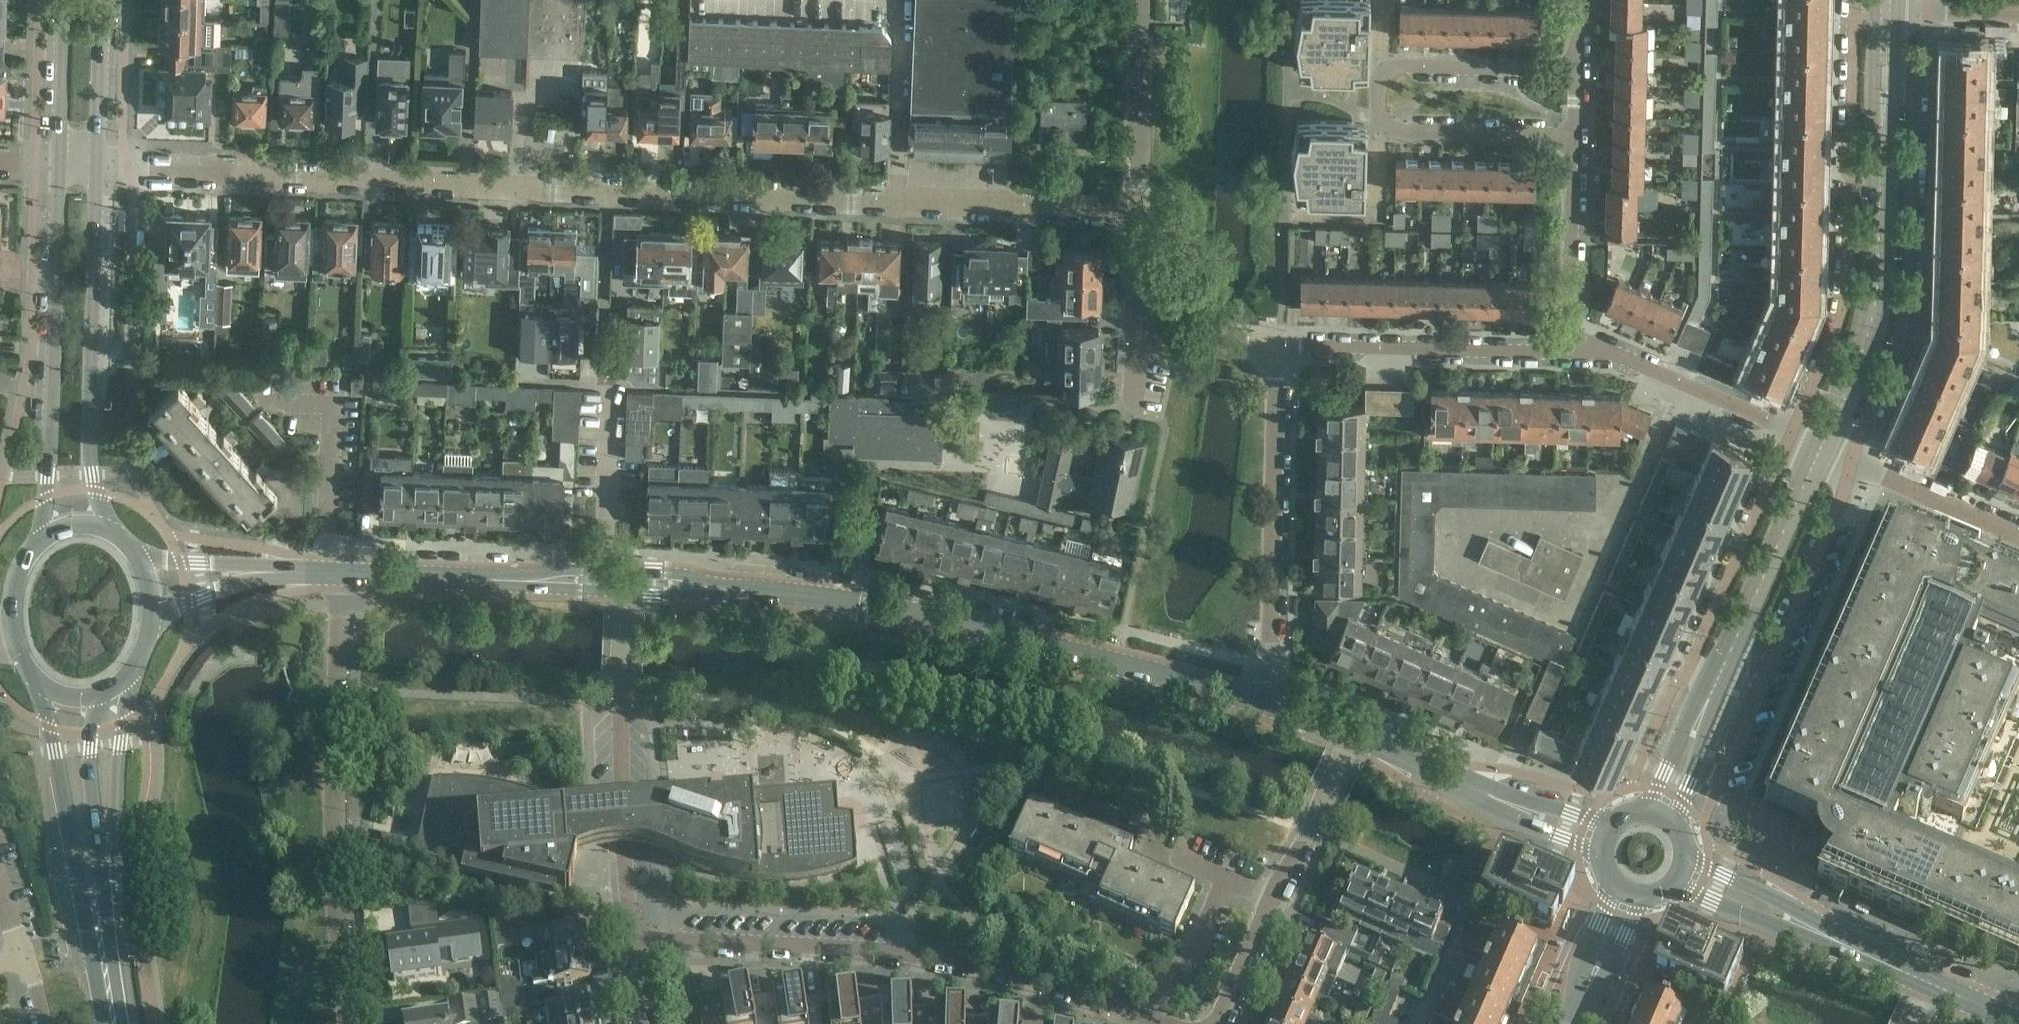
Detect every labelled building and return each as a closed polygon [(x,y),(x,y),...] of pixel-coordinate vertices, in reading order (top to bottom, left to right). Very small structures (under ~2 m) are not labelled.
[(206,0),(160,0),(160,8),(163,8),(163,18),(205,19),(206,0)] [(275,36),(289,37),(290,0),(276,0),(275,36)] [(529,0),(481,0),(479,50),(527,52),(529,0)] [(527,52),(584,55),(586,0),(529,0),(527,52)] [(909,148),(970,150),(969,154),(986,155),(989,155),(989,151),(1009,152),(1015,0),(915,0),(909,148)] [(1369,19),(1370,1),(1370,0),(1301,0),(1297,21),(1294,36),(1299,70),(1315,72),(1347,73),(1348,73),(1353,73),(1368,72),(1368,53),(1368,48),(1369,19)] [(1688,13),(1699,13),(1700,0),(1686,0),(1686,13),(1688,13)] [(1717,0),(1706,0),(1706,8),(1717,8),(1717,0)] [(1826,0),(1786,0),(1784,49),(1824,50),(1826,0)] [(1641,25),(1641,24),(1642,2),(1612,1),(1611,24),(1617,25),(1641,25)] [(269,5),(261,4),(260,23),(269,23),(269,5)] [(1423,38),(1424,8),(1422,8),(1422,7),(1411,7),(1400,7),(1399,37),(1410,37),(1410,38),(1421,38),(1423,38)] [(1446,38),(1447,8),(1434,7),(1434,8),(1424,8),(1423,38),(1433,38),(1444,39),(1444,38),(1446,38)] [(1469,39),(1470,9),(1468,9),(1468,8),(1457,8),(1447,8),(1446,38),(1456,39),(1467,39),(1469,39)] [(1717,16),(1717,8),(1706,8),(1706,16),(1717,16)] [(1492,39),(1493,9),(1491,9),(1480,9),(1470,9),(1469,39),(1479,39),(1479,40),(1490,40),(1490,39),(1492,39)] [(1515,40),(1516,10),(1514,10),(1503,9),(1503,10),(1493,9),(1492,39),(1502,40),(1513,41),(1513,40),(1515,40)] [(1526,10),(1516,10),(1515,40),(1525,40),(1525,41),(1536,41),(1539,41),(1539,11),(1537,11),(1537,10),(1526,10)] [(1699,34),(1699,13),(1688,13),(1687,34),(1699,34)] [(1706,16),(1705,24),(1717,25),(1717,16),(1706,16)] [(215,20),(205,19),(163,18),(162,27),(159,27),(159,40),(162,40),(162,43),(167,43),(192,44),(215,44),(215,20)] [(688,58),(701,59),(713,59),(739,61),(771,62),(782,62),(795,63),(808,64),(830,65),(890,67),(891,39),(882,27),(689,18),(688,58)] [(1646,24),(1641,24),(1641,25),(1617,25),(1616,48),(1645,48),(1646,24)] [(267,46),(267,38),(255,37),(255,46),(267,46)] [(1699,49),(1699,40),(1686,39),(1685,48),(1699,49)] [(677,64),(687,65),(688,41),(679,41),(677,64)] [(192,55),(192,44),(167,43),(167,54),(192,55)] [(216,70),(217,44),(215,44),(192,44),(192,55),(192,68),(167,68),(161,68),(160,108),(161,108),(170,117),(170,118),(210,119),(211,83),(204,83),(204,70),(216,70)] [(231,44),(217,44),(216,70),(230,70),(231,44)] [(267,58),(267,46),(255,46),(255,58),(267,58)] [(1944,48),(1943,115),(1983,116),(1983,83),(1984,49),(1985,49),(1985,48),(1969,47),(1969,46),(1961,46),(1961,47),(1944,46),(1944,48)] [(1645,71),(1645,48),(1616,48),(1615,70),(1645,71)] [(1685,58),(1698,58),(1699,49),(1685,48),(1685,58)] [(660,94),(660,84),(660,81),(658,81),(659,50),(651,49),(651,61),(648,61),(648,81),(647,81),(647,94),(646,94),(646,106),(639,106),(638,137),(658,138),(660,94)] [(1823,117),(1824,50),(1784,49),(1782,116),(1823,117)] [(449,73),(425,72),(423,113),(421,113),(421,118),(422,118),(422,128),(427,128),(426,132),(440,132),(440,129),(445,129),(445,126),(460,126),(462,83),(465,83),(466,51),(450,50),(449,73)] [(1716,61),(1716,52),(1705,52),(1704,60),(1716,61)] [(192,68),(192,55),(167,54),(167,68),(192,68)] [(367,109),(368,92),(369,58),(348,58),(347,73),(343,73),(342,81),(328,80),(328,92),(325,92),(324,109),(327,109),(326,124),(354,125),(355,109),(367,109)] [(4,59),(0,59),(0,111),(5,111),(5,99),(6,73),(12,73),(12,59),(4,59)] [(738,78),(739,61),(713,59),(713,77),(738,78)] [(609,60),(608,79),(606,135),(626,136),(627,128),(628,94),(621,92),(621,86),(618,85),(619,60),(609,60)] [(1715,69),(1716,61),(1704,60),(1704,68),(1715,69)] [(782,75),(782,62),(771,62),(770,74),(782,75)] [(794,75),(795,63),(782,62),(782,75),(794,75)] [(829,85),(830,65),(808,64),(807,84),(829,85)] [(282,94),(281,122),(313,123),(313,119),(319,120),(321,65),(320,65),(319,68),(303,67),(303,69),(304,69),(304,76),(301,75),(297,75),(296,78),(280,77),(279,94),(282,94)] [(1715,77),(1715,69),(1704,68),(1704,77),(1715,77)] [(407,81),(408,71),(380,70),(377,124),(383,124),(383,126),(400,127),(400,125),(405,125),(407,84),(410,85),(410,81),(407,81)] [(1644,94),(1645,71),(1615,70),(1615,93),(1644,94)] [(1715,85),(1715,77),(1704,77),(1704,85),(1715,85)] [(606,135),(608,79),(588,78),(587,107),(587,113),(581,113),(580,131),(586,132),(586,134),(606,135)] [(660,84),(660,94),(658,138),(678,138),(680,95),(670,95),(670,85),(660,84)] [(1698,95),(1698,86),(1685,85),(1685,95),(1698,95)] [(1715,93),(1715,85),(1704,85),(1704,93),(1715,93)] [(265,122),(265,114),(266,87),(253,86),(252,92),(234,92),(233,120),(265,122)] [(476,91),(475,130),(511,131),(513,92),(476,91)] [(1643,117),(1644,94),(1615,93),(1614,116),(1643,117)] [(1715,101),(1715,93),(1704,93),(1703,101),(1715,101)] [(1685,95),(1684,96),(1684,105),(1697,105),(1698,95),(1685,95)] [(710,140),(711,96),(698,96),(698,108),(691,108),(690,139),(710,140)] [(720,97),(711,96),(710,140),(730,141),(732,110),(720,109),(720,97)] [(889,101),(855,99),(853,127),(862,127),(861,146),(863,146),(863,149),(876,150),(876,147),(887,147),(889,101)] [(1043,140),(1084,142),(1085,100),(1043,99),(1043,140)] [(1714,110),(1715,101),(1703,101),(1703,109),(1714,110)] [(780,143),(782,109),(782,105),(756,104),(754,142),(780,143)] [(804,144),(806,110),(782,109),(780,143),(804,144)] [(1714,118),(1714,110),(1703,109),(1703,118),(1714,118)] [(831,111),(806,110),(804,144),(830,145),(831,111)] [(1981,183),(1983,116),(1943,115),(1941,182),(1981,183)] [(1643,140),(1643,117),(1614,116),(1614,139),(1643,140)] [(1821,185),(1823,117),(1782,116),(1781,184),(1821,185)] [(1714,126),(1714,118),(1703,118),(1703,126),(1714,126)] [(1365,177),(1366,148),(1366,143),(1366,124),(1351,122),(1346,121),(1314,121),(1299,121),(1291,155),(1296,194),(1298,194),(1312,196),(1320,196),(1322,196),(1341,197),(1343,197),(1361,197),(1364,197),(1365,182),(1365,177)] [(1714,134),(1714,126),(1703,126),(1703,134),(1714,134)] [(1697,142),(1697,132),(1684,132),(1683,141),(1697,142)] [(1714,143),(1714,134),(1703,134),(1702,142),(1714,143)] [(1642,163),(1643,140),(1614,139),(1613,162),(1642,163)] [(1683,141),(1683,142),(1683,151),(1696,152),(1697,142),(1683,141)] [(1702,151),(1713,151),(1714,143),(1702,142),(1702,151)] [(1419,192),(1420,162),(1418,162),(1418,161),(1407,161),(1396,161),(1395,191),(1406,191),(1406,192),(1415,192),(1415,191),(1419,192)] [(1442,192),(1443,162),(1441,162),(1430,161),(1430,162),(1420,162),(1419,192),(1429,192),(1440,193),(1440,192),(1442,192)] [(1465,193),(1466,163),(1464,163),(1464,162),(1453,162),(1453,163),(1443,162),(1442,192),(1452,193),(1463,193),(1465,193)] [(1642,187),(1642,163),(1613,162),(1612,185),(1637,185),(1637,187),(1642,187)] [(1488,194),(1489,164),(1487,163),(1476,163),(1466,163),(1465,193),(1475,193),(1475,194),(1486,194),(1486,193),(1488,194)] [(1511,194),(1512,164),(1510,164),(1499,163),(1499,164),(1489,164),(1488,194),(1498,194),(1509,195),(1509,194),(1511,194)] [(1522,164),(1512,164),(1511,194),(1521,194),(1521,195),(1532,195),(1534,195),(1535,165),(1533,165),(1533,164),(1522,164)] [(1695,188),(1696,178),(1682,178),(1682,187),(1695,188)] [(1712,187),(1713,179),(1701,179),(1701,187),(1712,187)] [(1979,251),(1981,183),(1941,182),(1939,250),(1979,251)] [(1819,252),(1821,185),(1781,184),(1779,251),(1819,252)] [(1636,209),(1637,187),(1637,185),(1612,185),(1607,185),(1606,208),(1636,209)] [(1682,187),(1682,188),(1682,197),(1695,197),(1695,188),(1682,187)] [(1712,195),(1712,187),(1701,187),(1701,195),(1712,195)] [(1712,203),(1712,195),(1701,195),(1701,203),(1712,203)] [(1712,212),(1712,203),(1701,203),(1701,211),(1712,212)] [(1635,233),(1636,209),(1606,208),(1605,232),(1608,232),(1633,233),(1635,233)] [(617,210),(617,222),(644,224),(644,211),(617,210)] [(1712,220),(1712,212),(1701,211),(1700,219),(1712,220)] [(1405,212),(1395,212),(1394,226),(1404,226),(1405,212)] [(1432,213),(1432,227),(1441,227),(1441,213),(1432,213)] [(1451,213),(1441,213),(1441,227),(1450,227),(1451,213)] [(207,279),(207,271),(216,272),(218,224),(209,223),(209,216),(169,214),(168,259),(167,282),(181,283),(181,278),(207,279)] [(1478,214),(1478,228),(1487,228),(1487,214),(1478,214)] [(1497,214),(1487,214),(1487,228),(1496,228),(1497,214)] [(260,238),(261,218),(229,216),(227,269),(258,270),(259,250),(260,238)] [(1534,216),(1525,216),(1525,232),(1534,232),(1534,216)] [(309,220),(277,218),(276,234),(267,234),(265,266),(275,266),(275,276),(307,277),(308,248),(309,220)] [(1711,228),(1712,220),(1700,219),(1700,228),(1711,228)] [(325,225),(315,225),(313,278),(324,278),(324,268),(343,269),(343,270),(347,271),(347,269),(355,270),(356,250),(362,251),(363,223),(357,223),(357,221),(325,220),(325,225)] [(405,223),(373,222),(371,270),(390,271),(390,273),(396,273),(396,271),(403,272),(405,223)] [(410,233),(408,279),(456,281),(458,235),(450,235),(451,227),(451,225),(449,225),(420,224),(418,224),(418,225),(418,234),(410,233)] [(487,229),(465,228),(463,274),(486,275),(486,283),(518,284),(520,238),(507,238),(507,228),(488,227),(487,229)] [(551,266),(553,229),(529,228),(528,236),(528,265),(551,266)] [(1326,228),(1316,228),(1316,242),(1325,242),(1326,228)] [(1711,236),(1711,228),(1700,228),(1700,236),(1711,236)] [(577,230),(553,229),(551,266),(565,266),(564,303),(580,304),(582,271),(575,271),(577,230)] [(1339,243),(1340,229),(1330,229),(1330,242),(1339,243)] [(1349,243),(1349,230),(1349,229),(1340,229),(1339,243),(1349,243)] [(1395,244),(1395,230),(1386,230),(1385,244),(1395,244)] [(1404,245),(1404,231),(1395,230),(1395,244),(1404,245)] [(1440,246),(1441,232),(1432,231),(1431,245),(1440,246)] [(663,273),(665,233),(650,232),(650,235),(639,234),(639,242),(631,242),(628,301),(639,301),(639,272),(663,273)] [(1450,246),(1450,232),(1441,232),(1440,246),(1450,246)] [(1534,248),(1534,232),(1525,232),(1525,248),(1534,248)] [(1633,242),(1633,233),(1608,232),(1607,242),(1633,242)] [(684,233),(665,233),(663,273),(663,291),(696,293),(698,246),(690,246),(690,236),(684,236),(684,233)] [(1486,247),(1487,233),(1478,233),(1477,247),(1486,247)] [(1496,247),(1496,234),(1496,233),(1487,233),(1486,247),(1496,247)] [(726,271),(727,235),(712,235),(712,237),(705,236),(704,258),(698,258),(697,291),(705,291),(706,283),(725,283),(726,271)] [(742,236),(727,235),(726,271),(739,271),(738,286),(748,287),(749,238),(742,238),(742,236)] [(782,283),(784,237),(769,236),(769,239),(761,238),(760,272),(759,287),(767,287),(767,283),(782,283)] [(1711,244),(1711,236),(1700,236),(1700,244),(1711,244)] [(798,237),(784,237),(782,283),(804,284),(804,274),(805,274),(806,240),(798,240),(798,237)] [(858,292),(860,239),(847,239),(847,241),(840,241),(837,307),(845,307),(846,291),(858,292)] [(878,308),(881,242),(873,242),(873,240),(860,239),(858,292),(870,292),(869,308),(878,308)] [(837,307),(840,241),(818,240),(816,274),(829,274),(827,306),(837,307)] [(913,289),(941,290),(943,243),(915,241),(913,289)] [(902,243),(881,242),(878,308),(887,308),(888,289),(900,289),(902,243)] [(990,283),(991,247),(989,247),(987,244),(979,244),(977,246),(965,246),(965,252),(953,252),(951,297),(973,298),(973,283),(990,283)] [(1711,252),(1711,244),(1700,244),(1699,252),(1711,252)] [(1015,298),(1016,274),(1028,274),(1028,255),(1016,255),(1017,248),(1005,248),(1003,245),(995,245),(994,247),(991,247),(990,283),(989,298),(1015,298)] [(1680,257),(1680,248),(1667,248),(1667,257),(1680,257)] [(1693,258),(1694,249),(1680,248),(1680,257),(1693,258)] [(1029,249),(1028,255),(1028,274),(1040,275),(1040,249),(1029,249)] [(1055,276),(1064,276),(1100,276),(1100,266),(1102,266),(1103,255),(1101,255),(1101,251),(1065,250),(1064,266),(1056,266),(1055,276)] [(1977,318),(1979,251),(1939,250),(1937,317),(1977,318)] [(1818,303),(1819,252),(1779,251),(1778,294),(1771,309),(1808,325),(1818,303)] [(1710,261),(1711,252),(1699,252),(1699,260),(1710,261)] [(167,282),(168,259),(154,259),(153,297),(167,297),(167,282)] [(1710,269),(1710,261),(1699,260),(1699,268),(1710,269)] [(1710,277),(1710,269),(1699,268),(1699,277),(1710,277)] [(1100,288),(1100,276),(1064,276),(1063,301),(1099,302),(1100,299),(1102,299),(1102,288),(1100,288)] [(1324,307),(1325,277),(1314,277),(1314,276),(1303,276),(1303,277),(1301,277),(1301,287),(1300,299),(1300,306),(1302,307),(1313,307),(1324,307)] [(1347,308),(1348,278),(1346,278),(1346,277),(1335,277),(1325,277),(1324,307),(1334,307),(1334,308),(1345,308),(1347,308)] [(1710,285),(1710,277),(1699,277),(1699,285),(1710,285)] [(1370,308),(1371,278),(1369,278),(1358,278),(1348,278),(1347,308),(1357,308),(1357,309),(1368,309),(1368,308),(1370,308)] [(1393,309),(1394,279),(1392,279),(1381,278),(1381,279),(1371,278),(1370,308),(1380,309),(1392,309),(1393,309)] [(1416,310),(1416,280),(1415,280),(1415,279),(1404,279),(1394,279),(1393,309),(1403,309),(1403,310),(1414,310),(1416,310)] [(1626,316),(1638,288),(1629,284),(1619,279),(1619,280),(1617,279),(1605,306),(1607,307),(1606,308),(1617,312),(1626,316)] [(1439,310),(1439,280),(1438,280),(1427,280),(1416,280),(1416,310),(1426,310),(1437,311),(1437,310),(1439,310)] [(1462,311),(1462,281),(1461,281),(1461,280),(1450,280),(1450,281),(1439,280),(1439,310),(1449,311),(1460,311),(1462,311)] [(1485,312),(1485,282),(1484,282),(1484,281),(1473,281),(1462,281),(1462,311),(1472,311),(1472,312),(1483,312),(1485,312)] [(1508,312),(1508,282),(1507,282),(1496,281),(1496,282),(1485,282),(1485,312),(1495,312),(1506,313),(1506,312),(1508,312)] [(233,283),(217,282),(215,321),(231,322),(233,283)] [(1519,283),(1508,282),(1508,312),(1518,312),(1518,313),(1529,313),(1531,313),(1532,283),(1530,283),(1530,282),(1519,282),(1519,283)] [(1710,293),(1710,285),(1699,285),(1698,293),(1710,293)] [(749,363),(752,312),(754,287),(748,287),(738,286),(736,310),(725,309),(722,361),(749,363)] [(759,287),(754,287),(752,312),(765,313),(767,287),(759,287)] [(1647,325),(1659,297),(1650,293),(1640,289),(1638,288),(1626,316),(1628,316),(1628,317),(1638,321),(1647,325)] [(531,301),(531,293),(531,290),(520,290),(520,301),(531,301)] [(1707,302),(1710,297),(1710,293),(1698,293),(1696,297),(1707,302)] [(1669,334),(1681,307),(1671,303),(1671,302),(1661,298),(1659,297),(1647,325),(1649,326),(1659,331),(1659,330),(1669,334)] [(1704,310),(1707,302),(1696,297),(1693,305),(1704,310)] [(578,355),(580,304),(564,303),(531,301),(520,301),(518,353),(578,355)] [(1056,316),(1057,304),(1026,303),(1026,315),(1056,316)] [(628,305),(626,357),(625,373),(625,374),(634,383),(635,383),(659,384),(661,307),(628,305)] [(1701,317),(1704,310),(1693,305),(1690,312),(1701,317)] [(1781,387),(1808,325),(1771,309),(1744,370),(1743,371),(1759,378),(1759,379),(1766,382),(1766,381),(1781,388),(1782,387),(1781,387)] [(1701,317),(1690,312),(1687,320),(1698,325),(1701,317)] [(1977,338),(1977,318),(1937,317),(1937,330),(1918,373),(1955,389),(1977,338)] [(260,367),(283,368),(284,353),(276,352),(277,319),(263,318),(260,367)] [(1688,347),(1698,325),(1687,320),(1677,342),(1679,343),(1679,342),(1688,346),(1688,347)] [(1710,330),(1698,325),(1688,347),(1689,347),(1690,346),(1699,350),(1698,351),(1700,352),(1709,331),(1710,330)] [(1061,339),(1061,354),(1098,355),(1098,352),(1101,351),(1101,343),(1098,341),(1099,329),(1047,328),(1047,339),(1061,339)] [(369,359),(371,334),(359,333),(358,359),(369,359)] [(1098,355),(1061,354),(1050,354),(1049,368),(1046,368),(1046,379),(1064,380),(1064,395),(1093,396),(1093,380),(1097,380),(1098,369),(1100,367),(1100,359),(1098,357),(1098,355)] [(695,356),(694,384),(720,385),(721,357),(695,356)] [(343,357),(343,367),(356,368),(357,357),(343,357)] [(405,357),(404,373),(452,375),(453,359),(405,357)] [(832,387),(849,388),(850,363),(833,362),(832,387)] [(673,385),(673,363),(661,363),(660,384),(673,385)] [(963,376),(963,367),(949,366),(948,375),(963,376)] [(798,389),(799,368),(778,367),(777,388),(798,389)] [(975,368),(963,367),(963,376),(948,375),(948,388),(962,389),(962,388),(974,389),(975,368)] [(900,370),(877,369),(876,391),(899,392),(900,370)] [(931,376),(902,375),(901,392),(946,394),(947,372),(931,371),(931,376)] [(1928,451),(1955,389),(1918,373),(1891,435),(1891,434),(1890,436),(1906,442),(1905,443),(1912,446),(1913,445),(1928,452),(1929,451),(1928,451)] [(722,375),(722,385),(731,385),(731,375),(722,375)] [(225,397),(236,387),(227,377),(216,387),(225,397)] [(352,379),(351,393),(363,394),(363,379),(352,379)] [(385,392),(385,381),(374,381),(373,392),(385,392)] [(385,381),(385,392),(397,393),(397,382),(385,381)] [(2014,381),(2009,392),(2017,396),(2018,391),(2018,384),(2014,381)] [(197,407),(206,399),(198,390),(192,395),(179,382),(149,409),(160,421),(157,424),(179,448),(209,420),(197,407)] [(409,393),(409,382),(397,382),(397,393),(409,393)] [(432,395),(433,384),(420,383),(419,394),(432,395)] [(446,395),(446,384),(433,384),(432,395),(446,395)] [(459,396),(459,385),(446,384),(446,395),(459,396)] [(472,396),(472,385),(459,385),(459,396),(472,396)] [(496,398),(497,386),(485,386),(484,397),(496,398)] [(508,398),(508,387),(497,386),(496,398),(508,398)] [(234,407),(245,396),(236,387),(225,397),(234,407)] [(520,399),(520,387),(508,387),(508,398),(520,399)] [(543,400),(544,388),(532,388),(532,399),(543,400)] [(554,400),(555,389),(544,388),(543,400),(554,400)] [(579,402),(580,390),(555,389),(554,400),(554,402),(579,402)] [(1377,413),(1378,389),(1377,389),(1377,390),(1368,390),(1368,389),(1365,389),(1365,407),(1365,412),(1377,413)] [(1389,413),(1389,390),(1388,390),(1379,390),(1379,389),(1378,389),(1377,413),(1389,413)] [(1493,434),(1495,392),(1469,391),(1469,389),(1458,389),(1458,391),(1433,391),(1433,390),(1431,390),(1430,433),(1432,434),(1432,433),(1493,434)] [(1400,413),(1401,390),(1400,390),(1400,391),(1390,390),(1389,390),(1389,413),(1400,413)] [(1413,390),(1411,390),(1411,391),(1402,391),(1402,390),(1401,390),(1400,413),(1413,414),(1413,390)] [(1556,436),(1557,394),(1531,393),(1531,391),(1521,390),(1521,393),(1495,392),(1493,434),(1556,436)] [(825,401),(825,391),(813,391),(812,401),(825,401)] [(653,404),(653,393),(628,392),(627,404),(653,405),(653,404)] [(1618,427),(1620,401),(1620,395),(1619,395),(1593,395),(1593,393),(1583,392),(1583,394),(1557,394),(1556,436),(1617,438),(1617,439),(1618,439),(1618,427)] [(665,404),(665,394),(653,393),(653,404),(665,404)] [(676,405),(677,394),(665,394),(665,404),(676,405)] [(828,438),(829,438),(856,439),(855,451),(857,451),(857,450),(888,452),(890,452),(906,452),(906,453),(907,453),(907,452),(939,454),(940,454),(942,415),(930,415),(931,398),(913,397),(912,402),(888,401),(888,396),(830,394),(828,438)] [(700,406),(701,395),(689,395),(688,405),(700,406)] [(712,406),(712,395),(701,395),(700,406),(712,406)] [(724,407),(724,396),(712,395),(712,406),(724,407)] [(254,406),(245,396),(234,407),(243,416),(254,406)] [(736,407),(736,396),(724,396),(724,407),(736,407)] [(760,408),(760,397),(748,397),(748,408),(760,408)] [(772,409),(772,398),(760,397),(760,408),(772,409)] [(784,409),(784,398),(772,398),(772,409),(784,409)] [(796,410),(796,399),(784,398),(784,409),(796,410)] [(825,411),(825,401),(812,401),(812,410),(825,411)] [(1629,432),(1640,409),(1620,401),(1618,427),(1629,432)] [(579,415),(579,402),(554,402),(554,414),(579,415)] [(652,418),(653,405),(627,404),(627,417),(652,418)] [(1363,467),(1365,412),(1365,407),(1319,405),(1319,407),(1323,407),(1322,431),(1317,431),(1317,432),(1318,432),(1318,440),(1317,440),(1317,441),(1322,441),(1321,466),(1317,466),(1363,467)] [(1641,436),(1651,414),(1640,409),(1629,432),(1641,436)] [(258,432),(268,422),(260,412),(249,422),(258,432)] [(578,427),(579,415),(554,414),(553,426),(578,427)] [(652,430),(652,418),(627,417),(626,429),(652,430)] [(229,442),(239,434),(230,425),(221,434),(209,420),(179,448),(212,483),(242,456),(229,442)] [(266,442),(277,432),(268,422),(258,432),(266,442)] [(1679,448),(1687,430),(1675,425),(1667,443),(1679,448)] [(578,440),(578,427),(553,426),(553,439),(578,440)] [(1993,426),(1988,437),(1997,440),(2001,429),(1993,426)] [(651,443),(652,430),(626,429),(626,442),(643,443),(651,443)] [(1075,434),(1053,430),(1037,503),(1042,504),(1053,507),(1059,509),(1063,489),(1090,495),(1090,497),(1131,506),(1146,438),(1144,438),(1144,439),(1132,436),(1106,431),(1106,429),(1105,429),(1094,478),(1067,472),(1075,434)] [(1691,454),(1699,435),(1687,430),(1679,448),(1691,454)] [(286,441),(277,432),(266,442),(275,451),(286,441)] [(1703,459),(1711,440),(1699,435),(1691,454),(1703,459)] [(1712,438),(1711,440),(1703,459),(1672,528),(1675,529),(1672,537),(1668,536),(1641,597),(1645,598),(1641,606),(1638,605),(1629,625),(1612,666),(1615,668),(1612,676),(1609,674),(1602,690),(1585,728),(1571,722),(1564,738),(1538,727),(1528,749),(1570,767),(1571,763),(1610,780),(1621,755),(1625,756),(1628,748),(1625,746),(1648,691),(1652,693),(1656,685),(1652,683),(1679,622),(1683,623),(1686,615),(1683,613),(1709,552),(1713,554),(1717,545),(1713,544),(1737,489),(1741,490),(1744,482),(1740,480),(1751,455),(1712,438)] [(642,460),(643,443),(626,442),(626,443),(625,459),(642,460)] [(1995,483),(2007,454),(1985,444),(1973,472),(1985,477),(1985,478),(1995,483)] [(2018,486),(2018,449),(2011,445),(2007,454),(1995,483),(2005,487),(2005,486),(2017,491),(2018,486)] [(411,518),(413,471),(382,470),(383,450),(371,450),(370,482),(382,482),(380,516),(381,516),(381,513),(406,514),(405,519),(407,519),(407,518),(411,518)] [(286,489),(287,469),(270,468),(263,461),(254,470),(242,456),(212,483),(234,508),(237,505),(248,516),(263,502),(269,508),(285,509),(286,489)] [(1670,460),(1663,457),(1661,456),(1656,468),(1665,472),(1670,460)] [(1362,527),(1363,467),(1317,466),(1321,466),(1320,491),(1316,491),(1316,492),(1317,492),(1317,496),(1317,500),(1315,500),(1315,501),(1320,501),(1319,526),(1316,526),(1319,526),(1362,527)] [(1665,472),(1656,468),(1652,476),(1661,480),(1665,472)] [(312,490),(313,470),(287,469),(286,489),(312,490)] [(1412,487),(1412,480),(1412,470),(1402,469),(1401,486),(1412,487)] [(1428,481),(1428,470),(1412,470),(1412,480),(1428,481)] [(1442,481),(1443,470),(1428,470),(1428,481),(1442,481)] [(1454,481),(1454,471),(1443,470),(1442,481),(1454,481)] [(441,515),(442,473),(413,471),(411,518),(415,518),(415,519),(416,519),(416,514),(441,515)] [(1380,490),(1396,491),(1397,472),(1380,471),(1380,490)] [(1466,482),(1466,471),(1454,471),(1454,481),(1466,482)] [(1478,482),(1478,471),(1466,471),(1466,482),(1478,482)] [(1489,482),(1490,472),(1478,471),(1478,482),(1489,482)] [(1501,483),(1501,472),(1490,472),(1489,482),(1501,483)] [(1513,483),(1513,472),(1501,472),(1501,483),(1513,483)] [(1525,483),(1525,473),(1513,472),(1513,483),(1525,483)] [(471,520),(473,474),(442,473),(441,515),(441,519),(441,515),(466,516),(465,521),(467,521),(467,520),(471,520)] [(1537,484),(1537,473),(1525,473),(1525,483),(1537,484)] [(1549,484),(1549,473),(1537,473),(1537,484),(1549,484)] [(1560,484),(1561,474),(1549,473),(1549,484),(1560,484)] [(501,521),(503,475),(473,474),(471,520),(475,521),(475,522),(476,522),(476,517),(501,518),(500,521),(501,521)] [(1572,485),(1572,474),(1561,474),(1560,484),(1572,485)] [(1584,485),(1584,474),(1572,474),(1572,485),(1584,485)] [(1595,485),(1595,475),(1584,474),(1584,485),(1594,485),(1595,485)] [(531,523),(533,476),(503,475),(501,521),(501,518),(526,519),(525,524),(527,524),(527,523),(531,523)] [(563,477),(533,476),(531,523),(535,523),(535,524),(536,524),(536,519),(561,520),(561,524),(563,477)] [(1658,488),(1661,480),(1652,476),(1649,484),(1658,488)] [(1442,481),(1428,481),(1412,480),(1412,487),(1412,499),(1411,511),(1434,512),(1434,511),(1434,510),(1441,504),(1441,505),(1442,504),(1442,481)] [(707,530),(709,483),(648,481),(648,495),(647,527),(647,524),(672,525),(672,530),(673,530),(673,528),(681,529),(681,530),(682,530),(683,525),(707,526),(707,530)] [(1453,505),(1454,481),(1442,481),(1442,504),(1443,504),(1452,504),(1452,505),(1453,505)] [(1465,505),(1466,482),(1454,481),(1453,505),(1455,505),(1455,504),(1464,504),(1464,505),(1465,505)] [(1477,505),(1478,482),(1466,482),(1465,505),(1467,505),(1467,504),(1476,505),(1477,505)] [(1489,506),(1489,482),(1478,482),(1477,505),(1479,505),(1488,505),(1488,506),(1489,506)] [(1501,506),(1501,483),(1489,482),(1489,506),(1491,506),(1491,505),(1500,505),(1500,506),(1501,506)] [(767,532),(769,486),(709,483),(707,530),(708,530),(708,526),(732,527),(732,532),(733,532),(733,531),(741,531),(741,532),(742,532),(743,528),(767,529),(767,532)] [(1513,506),(1513,483),(1501,483),(1501,506),(1502,506),(1502,505),(1511,505),(1511,506),(1513,506)] [(1524,506),(1525,483),(1513,483),(1513,506),(1514,506),(1514,505),(1523,506),(1524,506)] [(1536,507),(1537,484),(1525,483),(1524,506),(1526,507),(1526,506),(1535,506),(1535,507),(1536,507)] [(1548,507),(1549,484),(1537,484),(1536,507),(1538,507),(1538,506),(1547,506),(1547,507),(1548,507)] [(1560,507),(1560,484),(1549,484),(1548,507),(1550,507),(1550,506),(1559,507),(1560,507)] [(1572,508),(1572,495),(1572,485),(1560,484),(1560,507),(1562,507),(1571,507),(1571,508),(1572,508)] [(1655,495),(1658,488),(1649,484),(1646,491),(1655,495)] [(1594,485),(1584,485),(1572,485),(1572,495),(1595,496),(1595,495),(1594,495),(1594,485)] [(830,488),(769,486),(767,532),(768,529),(792,530),(792,535),(793,535),(793,533),(801,534),(801,535),(802,535),(803,530),(827,531),(827,535),(828,535),(829,503),(830,488)] [(1412,499),(1412,487),(1401,486),(1401,499),(1412,499)] [(919,501),(922,491),(909,488),(907,498),(919,501)] [(311,510),(312,496),(312,490),(286,489),(285,509),(311,510)] [(1027,499),(1035,501),(1037,492),(1029,490),(1027,499)] [(932,504),(934,494),(922,491),(919,501),(932,504)] [(995,505),(998,494),(987,491),(984,502),(995,505)] [(1651,503),(1655,495),(1646,491),(1642,499),(1651,503)] [(1006,507),(1009,496),(998,494),(995,505),(1006,507)] [(1595,497),(1595,496),(1572,495),(1572,508),(1595,508),(1595,506),(1594,506),(1594,497),(1595,497)] [(1017,510),(1020,499),(1009,496),(1006,507),(1017,510)] [(1028,513),(1031,502),(1020,499),(1017,510),(1028,513)] [(1411,511),(1412,499),(1401,499),(1401,511),(1411,511)] [(1637,511),(1646,515),(1651,503),(1642,499),(1637,511)] [(972,515),(974,504),(964,501),(961,512),(972,515)] [(1039,516),(1042,504),(1037,503),(1031,502),(1028,513),(1039,516)] [(1050,518),(1053,507),(1042,504),(1039,516),(1050,518)] [(935,565),(946,520),(887,505),(884,516),(876,550),(877,550),(877,547),(901,553),(900,557),(901,558),(902,557),(906,558),(909,559),(909,560),(910,560),(911,555),(935,561),(934,565),(935,565)] [(994,519),(996,510),(986,507),(983,517),(994,519)] [(1053,507),(1050,518),(1061,521),(1064,510),(1059,509),(1053,507)] [(1072,524),(1075,513),(1064,510),(1061,521),(1072,524)] [(1411,523),(1411,511),(1401,511),(1400,522),(1411,523)] [(1434,513),(1434,512),(1411,511),(1411,523),(1433,523),(1434,522),(1433,522),(1433,513),(1434,513)] [(1765,801),(1766,801),(1816,823),(1815,828),(1815,832),(1815,836),(1817,841),(1819,843),(1822,848),(1824,850),(1826,851),(1832,855),(1819,872),(1818,872),(1818,873),(1836,881),(1834,884),(1833,884),(1839,888),(1846,890),(1847,890),(1846,889),(1847,886),(1862,892),(1861,896),(1860,895),(1860,896),(1866,900),(1873,902),(1873,901),(1872,901),(1874,897),(1891,905),(1889,908),(1888,908),(1894,912),(1901,914),(1902,914),(1901,913),(1902,910),(1919,917),(1918,921),(1917,920),(1917,921),(1923,925),(1930,927),(1930,926),(1929,926),(1931,922),(1948,930),(1946,933),(1945,933),(1952,937),(1959,939),(1958,938),(1959,935),(1976,942),(1975,946),(1974,945),(1974,946),(1980,949),(1987,952),(1987,951),(1988,947),(2005,955),(2004,958),(2003,958),(2002,958),(2009,962),(2016,964),(2015,963),(2017,960),(2018,961),(2018,893),(2017,896),(2011,894),(2012,890),(1991,880),(1988,884),(1983,881),(1984,877),(1962,868),(1960,871),(1954,869),(1955,865),(1933,855),(1931,859),(1925,856),(1927,852),(1905,843),(1903,846),(1897,844),(1898,840),(1886,835),(1898,808),(1904,811),(1903,812),(1916,817),(1919,809),(1921,810),(1920,811),(1920,812),(1920,813),(1920,814),(1921,815),(1921,816),(1922,817),(1924,818),(1925,818),(1927,818),(1928,818),(1929,817),(1930,816),(1931,815),(1931,814),(1931,813),(1931,812),(1931,811),(1931,810),(1930,809),(1928,808),(1930,804),(1962,819),(2018,689),(2018,688),(1987,674),(1988,670),(1989,670),(1991,671),(1992,670),(1994,669),(1995,668),(1996,667),(1996,665),(1996,664),(1996,663),(1995,662),(1994,661),(1993,660),(1992,660),(1991,659),(1989,659),(1988,660),(1987,661),(1986,661),(1985,662),(1984,661),(1987,655),(1974,649),(1974,650),(1968,647),(1980,621),(1991,626),(1993,622),(1999,625),(1998,629),(2018,638),(2018,570),(1991,558),(1992,554),(1993,555),(1993,554),(1980,548),(1980,549),(1981,549),(1979,553),(1891,514),(1884,530),(1880,529),(1880,528),(1880,527),(1876,534),(1874,541),(1875,541),(1875,540),(1878,542),(1865,573),(1861,571),(1862,571),(1861,570),(1857,577),(1855,584),(1856,584),(1856,583),(1860,585),(1847,614),(1844,612),(1844,611),(1843,611),(1840,617),(1838,625),(1838,624),(1842,625),(1827,659),(1824,658),(1824,657),(1820,663),(1818,670),(1819,669),(1822,671),(1816,685),(1812,684),(1813,683),(1812,683),(1808,689),(1806,696),(1807,696),(1807,695),(1811,697),(1796,731),(1792,729),(1793,728),(1792,728),(1789,734),(1787,741),(1787,742),(1787,741),(1791,742),(1778,771),(1775,770),(1775,769),(1771,775),(1769,782),(1770,781),(1773,783),(1765,801)] [(1038,520),(1022,516),(1019,526),(1035,530),(1038,520)] [(1091,532),(1094,520),(1083,517),(1081,529),(1091,532)] [(993,579),(1004,534),(946,520),(935,565),(936,561),(959,567),(958,572),(960,572),(960,571),(967,573),(968,573),(967,574),(969,574),(970,570),(993,576),(993,579)] [(1636,539),(1642,524),(1633,520),(1627,535),(1636,539)] [(1052,534),(1054,525),(1055,524),(1044,521),(1042,531),(1052,534)] [(1411,534),(1411,523),(1400,522),(1400,534),(1411,534)] [(1116,525),(1106,523),(1103,534),(1114,537),(1116,525)] [(1433,524),(1433,523),(1411,523),(1411,534),(1433,535),(1433,534),(1432,534),(1433,524)] [(1360,588),(1362,528),(1362,527),(1319,526),(1319,551),(1314,551),(1314,552),(1315,552),(1315,560),(1314,560),(1314,561),(1319,561),(1318,586),(1315,586),(1315,587),(1360,588)] [(1051,594),(1062,549),(1004,534),(993,579),(994,576),(1018,582),(1017,586),(1018,587),(1018,585),(1026,587),(1026,589),(1027,589),(1028,584),(1052,590),(1051,593),(1051,594)] [(1410,546),(1411,534),(1400,534),(1400,545),(1410,546)] [(1433,536),(1433,535),(1411,534),(1410,546),(1433,546),(1433,545),(1432,545),(1432,536),(1433,536)] [(1632,546),(1636,539),(1627,535),(1624,543),(1632,546)] [(1521,553),(1520,553),(1510,575),(1522,580),(1522,579),(1531,583),(1530,583),(1533,584),(1542,588),(1541,588),(1564,598),(1583,555),(1582,555),(1581,555),(1572,551),(1573,551),(1571,550),(1571,551),(1562,547),(1562,546),(1540,536),(1531,558),(1529,557),(1529,558),(1520,554),(1521,553)] [(1483,549),(1483,550),(1505,560),(1510,549),(1488,539),(1487,540),(1488,540),(1484,549),(1483,549)] [(1629,554),(1632,546),(1624,543),(1620,550),(1629,554)] [(1410,555),(1410,546),(1400,545),(1399,555),(1410,555)] [(1433,547),(1433,546),(1410,546),(1410,555),(1432,556),(1432,547),(1433,547)] [(1121,564),(1062,549),(1051,594),(1052,594),(1052,590),(1076,596),(1075,601),(1076,601),(1076,600),(1084,602),(1084,603),(1085,603),(1086,599),(1110,604),(1109,608),(1110,608),(1118,576),(1121,564)] [(1510,575),(1520,553),(1519,552),(1518,553),(1510,549),(1505,560),(1501,570),(1510,575)] [(1501,570),(1505,560),(1483,550),(1483,551),(1480,560),(1479,559),(1478,561),(1501,570)] [(1626,562),(1629,554),(1620,550),(1617,558),(1626,562)] [(1410,568),(1410,555),(1399,555),(1399,568),(1410,568)] [(1432,557),(1432,556),(1410,555),(1410,568),(1431,568),(1432,559),(1433,559),(1433,557),(1432,557)] [(1622,570),(1626,562),(1617,558),(1614,566),(1622,570)] [(1607,581),(1616,585),(1622,570),(1614,566),(1607,581)] [(1410,579),(1410,568),(1399,568),(1399,579),(1410,579)] [(1430,598),(1439,577),(1438,577),(1432,571),(1433,570),(1432,570),(1432,568),(1431,568),(1410,568),(1410,579),(1409,600),(1426,607),(1430,598)] [(1441,602),(1450,582),(1449,581),(1449,582),(1440,578),(1440,577),(1439,577),(1430,598),(1441,602)] [(1409,600),(1410,579),(1399,579),(1398,595),(1409,600)] [(1493,600),(1492,600),(1470,590),(1470,591),(1461,587),(1459,586),(1450,583),(1451,582),(1450,582),(1441,602),(1451,607),(1462,611),(1473,616),(1483,621),(1494,625),(1505,630),(1514,609),(1502,604),(1501,605),(1493,601),(1493,600)] [(1606,608),(1612,594),(1612,593),(1603,589),(1597,604),(1606,608)] [(1436,612),(1441,602),(1430,598),(1426,607),(1436,612)] [(1447,617),(1451,607),(1441,602),(1436,612),(1447,617)] [(1332,652),(1348,615),(1340,612),(1341,605),(1314,604),(1313,643),(1332,652)] [(1603,616),(1606,608),(1597,604),(1594,612),(1603,616)] [(1458,621),(1462,611),(1451,607),(1447,617),(1458,621)] [(1514,634),(1524,613),(1523,613),(1523,614),(1514,610),(1514,609),(1505,630),(1514,634)] [(1468,626),(1473,616),(1462,611),(1458,621),(1468,626)] [(1599,623),(1603,616),(1594,612),(1590,620),(1599,623)] [(1525,639),(1534,618),(1533,618),(1525,615),(1525,614),(1524,613),(1514,634),(1525,639)] [(1348,615),(1332,652),(1329,657),(1330,658),(1331,654),(1354,664),(1352,668),(1353,669),(1354,668),(1357,670),(1361,671),(1360,672),(1362,673),(1363,668),(1386,678),(1384,681),(1385,682),(1404,639),(1348,615)] [(1479,631),(1483,621),(1473,616),(1468,626),(1479,631)] [(1536,644),(1545,623),(1544,622),(1544,623),(1535,619),(1535,618),(1534,618),(1525,639),(1536,644)] [(1596,631),(1599,623),(1590,620),(1587,627),(1596,631)] [(1490,635),(1494,625),(1483,621),(1479,631),(1490,635)] [(1546,648),(1556,627),(1555,627),(1554,628),(1546,624),(1546,623),(1545,623),(1536,644),(1546,648)] [(1500,640),(1505,630),(1494,625),(1490,635),(1500,640)] [(1565,663),(1576,636),(1565,631),(1565,632),(1556,628),(1556,627),(1546,648),(1544,654),(1565,663)] [(1593,639),(1596,631),(1587,627),(1584,635),(1593,639)] [(1510,644),(1514,634),(1505,630),(1500,640),(1510,644)] [(1521,649),(1525,639),(1514,634),(1510,644),(1521,649)] [(1577,650),(1586,654),(1593,639),(1584,635),(1577,650)] [(1440,706),(1459,663),(1431,651),(1435,642),(1427,638),(1423,648),(1404,639),(1385,682),(1387,678),(1409,688),(1407,693),(1408,693),(1409,692),(1416,695),(1415,696),(1417,697),(1418,692),(1441,702),(1439,705),(1440,706)] [(1531,653),(1536,644),(1525,639),(1521,649),(1531,653)] [(1544,654),(1546,648),(1536,644),(1531,653),(1542,658),(1544,654)] [(1564,665),(1550,659),(1547,666),(1561,672),(1564,665)] [(1514,688),(1486,675),(1459,663),(1440,706),(1442,703),(1464,712),(1462,717),(1463,717),(1464,716),(1471,719),(1470,720),(1472,721),(1473,717),(1496,727),(1495,730),(1514,688)] [(1558,679),(1561,672),(1547,666),(1544,673),(1558,679)] [(1558,679),(1544,673),(1541,680),(1555,686),(1558,679)] [(1552,693),(1555,686),(1541,680),(1538,687),(1552,693)] [(1549,700),(1552,693),(1538,687),(1535,694),(1549,700)] [(1547,707),(1549,700),(1535,694),(1532,700),(1547,707)] [(1547,707),(1532,700),(1529,707),(1544,714),(1547,707)] [(1544,714),(1529,707),(1526,714),(1541,721),(1544,714)] [(857,866),(854,821),(853,821),(853,817),(838,815),(836,788),(752,795),(751,788),(681,794),(681,800),(666,802),(651,803),(625,805),(598,807),(570,809),(569,809),(551,801),(535,795),(536,792),(512,787),(512,788),(493,784),(481,781),(481,780),(454,775),(453,781),(433,781),(429,799),(424,816),(429,819),(423,845),(384,836),(381,848),(365,844),(365,846),(569,893),(577,857),(585,854),(590,852),(595,851),(603,849),(610,848),(615,848),(621,847),(625,847),(631,848),(636,848),(644,850),(653,852),(661,854),(669,857),(677,861),(684,864),(692,867),(699,870),(711,874),(721,877),(728,878),(733,879),(755,882),(761,882),(783,882),(785,882),(789,882),(811,879),(817,878),(838,873),(839,873),(849,870),(857,866)] [(1135,853),(1137,843),(1140,831),(1102,821),(1099,835),(1030,804),(1010,850),(1009,850),(1009,851),(1026,858),(1028,853),(1088,879),(1086,883),(1084,883),(1085,884),(1080,897),(1099,905),(1100,904),(1098,904),(1100,899),(1160,925),(1158,931),(1175,938),(1175,937),(1174,937),(1194,891),(1129,863),(1132,852),(1135,853)] [(1480,893),(1479,894),(1480,895),(1479,896),(1480,896),(1480,897),(1481,898),(1483,899),(1494,904),(1496,905),(1508,910),(1507,910),(1509,911),(1509,910),(1521,915),(1521,916),(1522,916),(1534,921),(1534,922),(1535,922),(1536,922),(1547,927),(1549,928),(1550,928),(1551,928),(1552,928),(1552,926),(1553,926),(1553,925),(1558,913),(1559,912),(1564,900),(1565,899),(1564,898),(1570,887),(1571,885),(1570,885),(1571,884),(1570,883),(1571,882),(1569,882),(1569,881),(1567,880),(1567,881),(1556,876),(1556,875),(1554,875),(1542,870),(1543,870),(1541,869),(1529,864),(1528,863),(1528,864),(1516,859),(1516,858),(1515,858),(1503,853),(1503,852),(1502,852),(1501,852),(1500,851),(1499,852),(1498,853),(1497,853),(1497,855),(1492,867),(1492,866),(1491,868),(1486,880),(1485,881),(1486,881),(1480,893)] [(1364,914),(1377,884),(1369,880),(1369,879),(1359,875),(1358,875),(1356,874),(1343,904),(1364,914)] [(1386,923),(1399,893),(1391,889),(1391,887),(1381,883),(1380,885),(1377,884),(1364,914),(1386,923)] [(1405,943),(1422,903),(1420,902),(1421,900),(1411,896),(1410,898),(1399,893),(1386,923),(1387,924),(1383,934),(1405,943)] [(1445,913),(1444,913),(1442,912),(1443,911),(1432,907),(1422,903),(1405,943),(1404,945),(1412,948),(1411,951),(1437,962),(1452,926),(1441,921),(1445,913)] [(1327,923),(1322,933),(1351,946),(1355,936),(1327,923)] [(1524,936),(1522,942),(1521,942),(1521,941),(1515,938),(1514,939),(1476,923),(1465,949),(1487,958),(1484,967),(1462,957),(1461,959),(1447,990),(1446,991),(1514,1022),(1547,946),(1524,936)] [(476,924),(421,931),(413,932),(414,945),(390,948),(391,956),(388,957),(390,973),(393,972),(394,980),(439,974),(435,951),(452,949),(454,961),(481,957),(480,952),(493,950),(489,926),(477,928),(476,924)] [(517,944),(515,924),(493,927),(496,947),(517,944)] [(1669,929),(1669,928),(1668,930),(1669,930),(1664,942),(1663,942),(1663,943),(1658,955),(1657,956),(1657,957),(1652,968),(1651,970),(1651,971),(1652,972),(1651,972),(1653,973),(1653,974),(1654,974),(1655,974),(1666,979),(1667,980),(1668,980),(1679,985),(1681,986),(1681,985),(1692,990),(1692,991),(1694,992),(1694,991),(1706,996),(1705,997),(1707,997),(1719,1002),(1720,1003),(1722,1003),(1723,1003),(1724,1001),(1724,1002),(1725,1000),(1730,988),(1731,987),(1730,987),(1735,975),(1736,975),(1736,974),(1736,973),(1741,962),(1742,962),(1742,960),(1743,959),(1742,958),(1742,957),(1741,957),(1741,956),(1739,956),(1727,951),(1728,951),(1726,950),(1714,945),(1713,944),(1713,945),(1701,939),(1700,938),(1699,939),(1688,934),(1688,933),(1686,933),(1675,928),(1673,927),(1671,927),(1670,927),(1669,929)] [(551,942),(552,957),(587,954),(585,928),(543,932),(545,942),(551,942)] [(1336,979),(1351,946),(1322,933),(1317,945),(1306,940),(1305,943),(1300,953),(1301,953),(1297,962),(1327,975),(1336,979)] [(1369,963),(1373,953),(1364,949),(1360,959),(1369,963)] [(1383,957),(1373,953),(1369,963),(1378,967),(1383,957)] [(590,979),(587,954),(552,957),(554,973),(548,973),(549,983),(590,979)] [(1327,975),(1297,962),(1296,965),(1295,965),(1291,975),(1287,984),(1317,997),(1327,975)] [(511,978),(499,980),(502,999),(523,996),(522,985),(512,986),(511,978)] [(751,998),(748,984),(719,990),(720,995),(711,997),(697,999),(702,1023),(756,1023),(751,998)] [(1308,1019),(1317,997),(1287,984),(1286,987),(1286,986),(1281,997),(1278,1006),(1308,1019)] [(1398,998),(1401,990),(1388,984),(1385,992),(1398,998)] [(773,989),(773,994),(764,996),(751,998),(756,1023),(808,1023),(804,1000),(802,985),(773,989)] [(858,1003),(856,988),(826,992),(830,1023),(860,1023),(858,1003)] [(1705,1023),(1706,1023),(1695,1018),(1687,1014),(1684,1013),(1668,1006),(1669,1005),(1662,1002),(1662,1003),(1661,1003),(1663,998),(1640,988),(1624,1023),(1705,1023)] [(1514,1022),(1446,991),(1446,992),(1446,993),(1436,1016),(1435,1017),(1450,1023),(1513,1023),(1514,1022)] [(1395,1005),(1398,998),(1385,992),(1381,999),(1395,1005)] [(858,1003),(860,1023),(912,1023),(911,1010),(911,995),(881,996),(881,997),(882,997),(882,1002),(870,1002),(858,1003)] [(525,1008),(523,996),(502,999),(504,1019),(516,1017),(515,1010),(525,1008)] [(596,1021),(593,996),(545,1003),(548,1023),(579,1023),(596,1021)] [(405,1020),(405,1023),(475,1023),(478,1023),(474,998),(449,1002),(451,1014),(405,1020)] [(804,1000),(808,1023),(821,1023),(817,998),(804,1000)] [(1391,1012),(1395,1005),(1381,999),(1378,1006),(1391,1012)] [(911,1010),(912,1023),(965,1023),(966,1019),(966,1005),(936,1004),(936,1010),(925,1010),(925,1009),(911,1010)] [(1308,1019),(1278,1006),(1276,1009),(1276,1008),(1271,1019),(1272,1019),(1270,1023),(1317,1023),(1307,1020),(1308,1019)] [(1388,1019),(1391,1012),(1378,1006),(1375,1013),(1388,1019)] [(1360,1007),(1357,1014),(1367,1019),(1370,1012),(1360,1007)] [(1689,1009),(1687,1014),(1695,1018),(1698,1013),(1689,1009)] [(1388,1019),(1375,1013),(1371,1023),(1398,1023),(1388,1019)] [(1367,1019),(1357,1014),(1353,1022),(1358,1023),(1364,1023),(1367,1019)] [(966,1019),(965,1023),(1019,1023),(1019,1018),(989,1015),(989,1017),(991,1017),(990,1021),(978,1020),(966,1019)]
